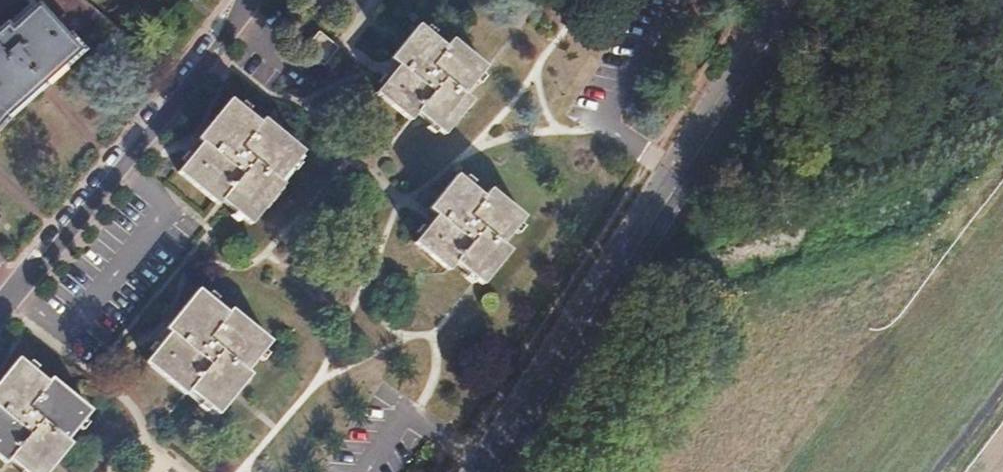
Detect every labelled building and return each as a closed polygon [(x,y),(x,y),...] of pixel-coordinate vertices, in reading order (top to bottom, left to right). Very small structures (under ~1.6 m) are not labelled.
[(6,117),(78,49),(37,5),(11,29),(7,24),(0,31),(0,124),(6,117)] [(629,9),(619,36),(652,48),(662,21),(629,9)] [(398,63),(376,91),(412,120),(419,111),(445,132),(473,98),(464,91),(487,63),(453,35),(445,44),(417,21),(389,56),(398,63)] [(319,32),(305,50),(323,65),(338,47),(319,32)] [(202,142),(177,173),(218,206),(222,200),(251,224),(283,184),(280,181),(303,151),(264,119),(260,123),(230,99),(198,139),(202,142)] [(437,217),(416,243),(449,271),(456,263),(483,285),(510,251),(502,244),(524,216),(491,189),(484,197),(456,175),(428,210),(437,217)] [(170,332),(146,362),(186,395),(190,390),(219,414),(252,373),(247,369),(269,340),(231,309),(228,312),(198,289),(166,329),(170,332)] [(6,465),(9,461),(22,471),(48,471),(71,444),(67,441),(90,412),(49,379),(46,383),(17,360),(0,381),(0,460),(6,465)]
